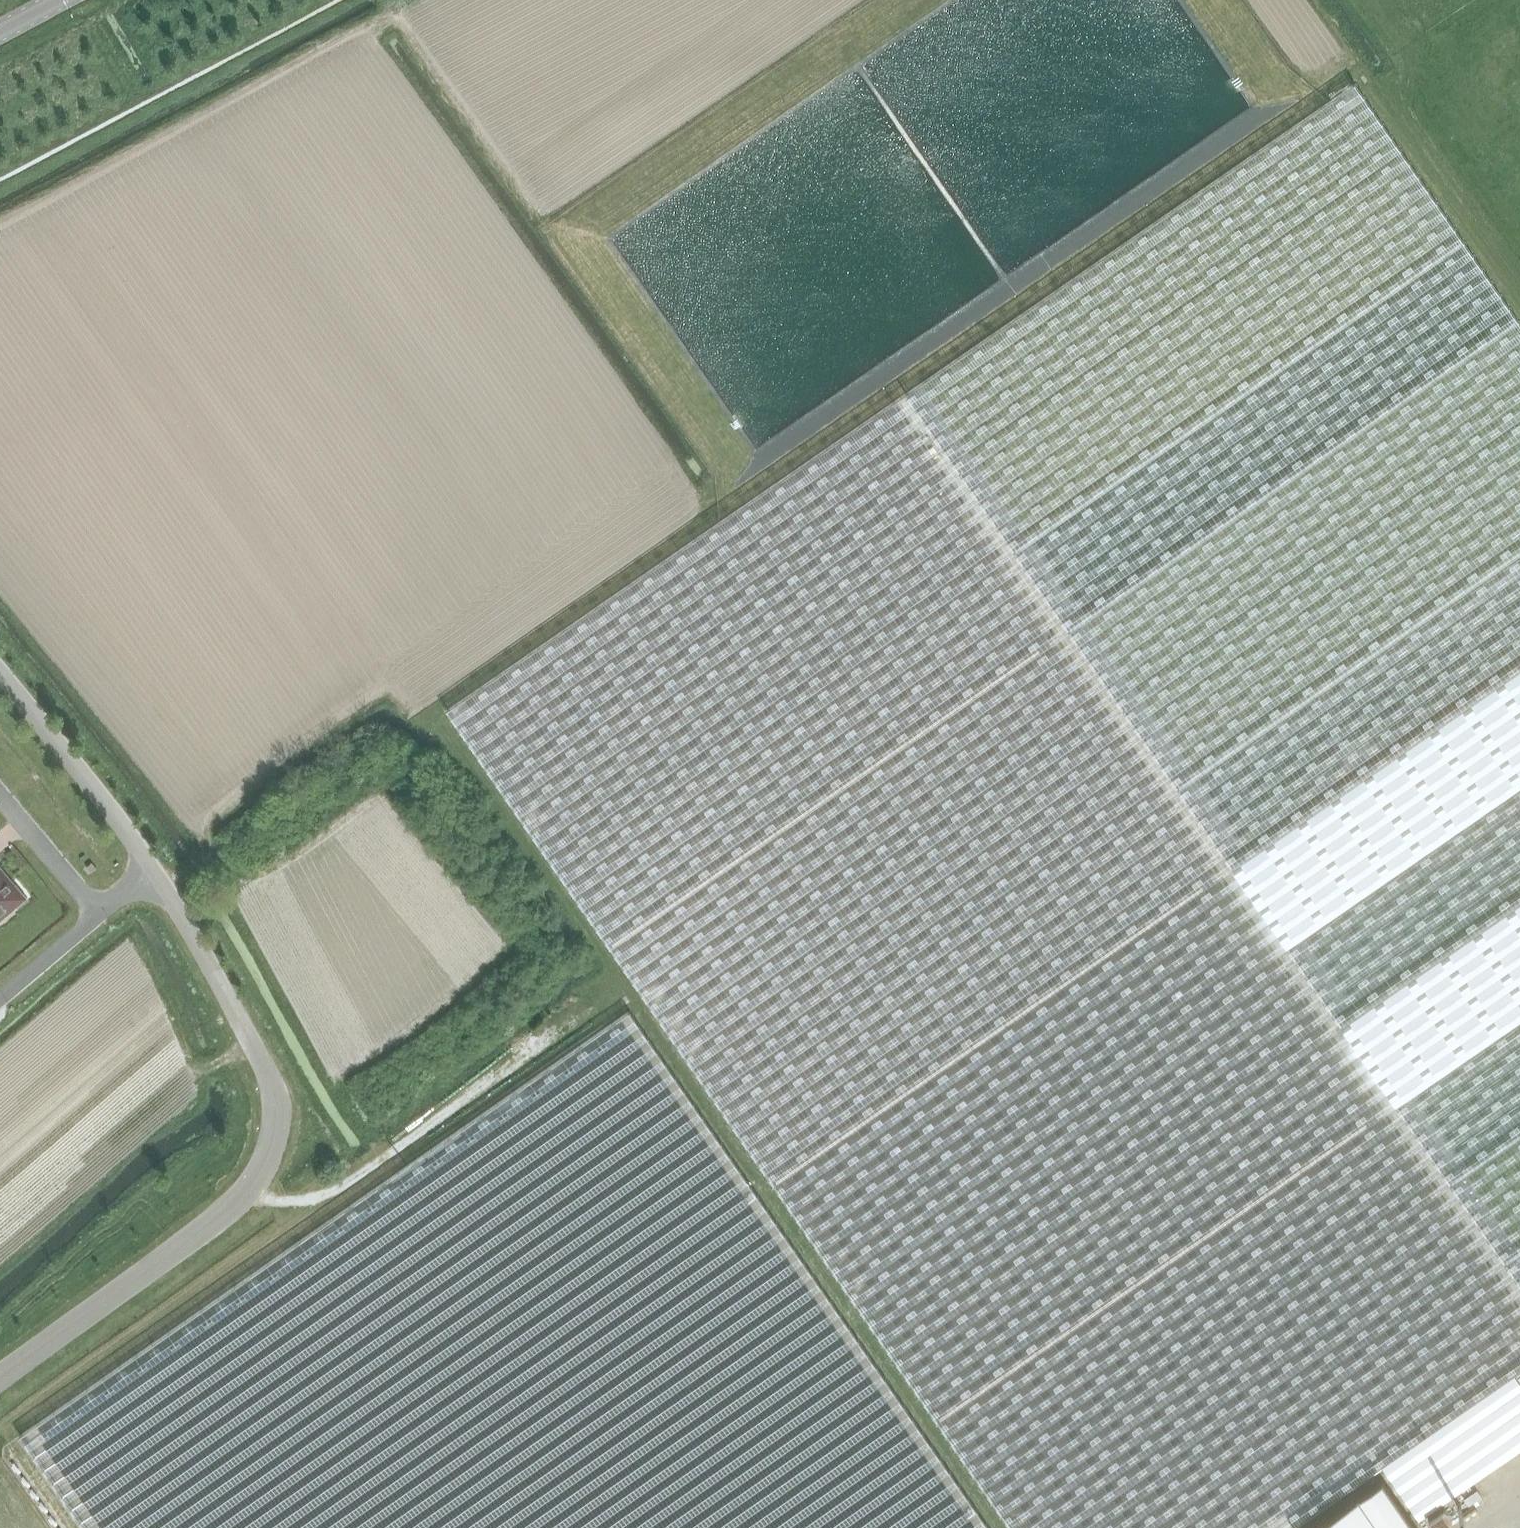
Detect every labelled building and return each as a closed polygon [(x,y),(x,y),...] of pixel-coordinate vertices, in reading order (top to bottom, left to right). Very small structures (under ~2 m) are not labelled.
[(1381,1465),(1417,1518),(1506,1457),(1519,1447),(1519,326),(1506,305),(1352,83),(445,708),(773,1183),(1011,1527),(1290,1527),(1381,1465)] [(11,906),(13,909),(27,898),(16,884),(12,886),(0,872),(0,915),(11,906)] [(19,1435),(84,1527),(988,1527),(628,1011),(19,1435)] [(1381,1479),(1310,1527),(1414,1527),(1381,1479)]
